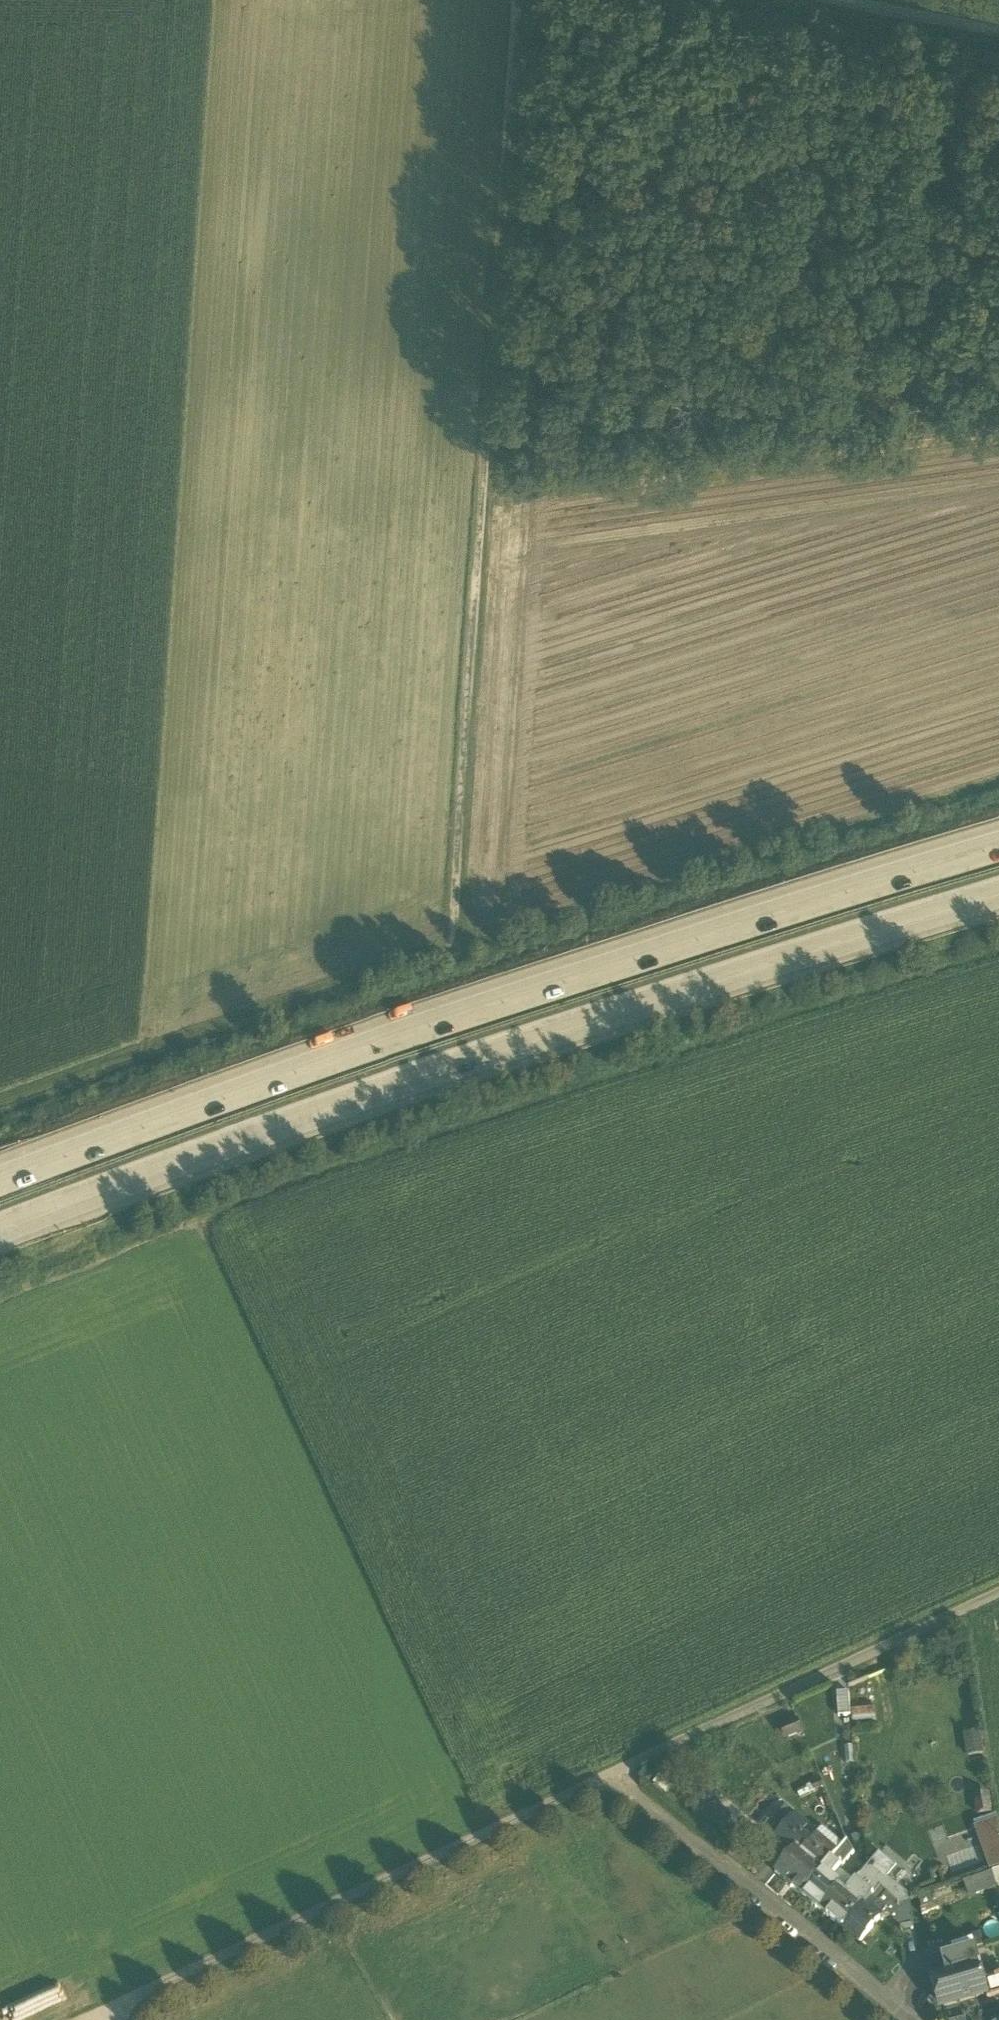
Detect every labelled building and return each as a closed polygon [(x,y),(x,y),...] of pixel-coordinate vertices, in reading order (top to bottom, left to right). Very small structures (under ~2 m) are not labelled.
[(850,1717),(849,1693),(837,1693),(838,1717),(850,1717)] [(875,1709),(851,1710),(852,1722),(876,1721),(875,1709)] [(803,1733),(797,1720),(779,1728),(785,1741),(803,1733)] [(675,1783),(663,1772),(653,1783),(666,1794),(675,1783)] [(991,1813),(990,1794),(974,1795),(975,1815),(991,1813)] [(765,1829),(773,1836),(789,1818),(780,1810),(765,1829)] [(775,1872),(803,1895),(824,1871),(823,1870),(812,1862),(817,1856),(810,1850),(815,1843),(812,1840),(802,1832),(807,1825),(793,1813),(789,1818),(773,1836),(792,1852),(775,1872)] [(974,1827),(990,1870),(998,1867),(998,1818),(974,1827)] [(821,1828),(812,1840),(815,1843),(820,1837),(838,1852),(843,1846),(821,1828)] [(812,1862),(823,1870),(832,1859),(838,1852),(820,1837),(815,1843),(810,1850),(817,1856),(812,1862)] [(843,1846),(838,1852),(847,1860),(853,1852),(847,1841),(843,1846)] [(832,1859),(843,1867),(848,1860),(847,1860),(838,1852),(832,1859)] [(879,1853),(856,1882),(874,1896),(880,1888),(894,1900),(898,1905),(909,1901),(907,1894),(888,1879),(897,1868),(879,1853)] [(824,1871),(833,1879),(840,1871),(843,1867),(832,1859),(823,1870),(824,1871)] [(827,1916),(843,1928),(863,1904),(848,1891),(833,1879),(824,1871),(803,1895),(827,1916)] [(833,1879),(848,1891),(855,1883),(840,1871),(833,1879)] [(998,1887),(992,1871),(963,1882),(969,1898),(998,1887)] [(866,1906),(874,1896),(856,1882),(855,1883),(848,1891),(863,1904),(866,1906)] [(947,1887),(913,1894),(916,1910),(941,1905),(939,1895),(948,1893),(947,1887)] [(886,1909),(894,1900),(880,1888),(874,1896),(866,1906),(881,1918),(885,1913),(884,1912),(886,1909)] [(900,1927),(901,1932),(915,1930),(910,1901),(909,1901),(898,1905),(894,1900),(886,1909),(891,1914),(890,1918),(900,1927)] [(866,1906),(863,1904),(843,1928),(860,1943),(881,1918),(866,1906)] [(942,1957),(946,1974),(979,1964),(979,1965),(981,1965),(976,1947),(942,1957)] [(946,1974),(937,1977),(941,1993),(940,1993),(943,2007),(982,1996),(978,1984),(984,1983),(983,1980),(979,1965),(979,1964),(946,1974)] [(982,1996),(986,1995),(987,1999),(998,1996),(998,1975),(983,1980),(984,1983),(978,1984),(982,1996)] [(936,1994),(940,1993),(941,1993),(937,1977),(932,1978),(936,1994)]
